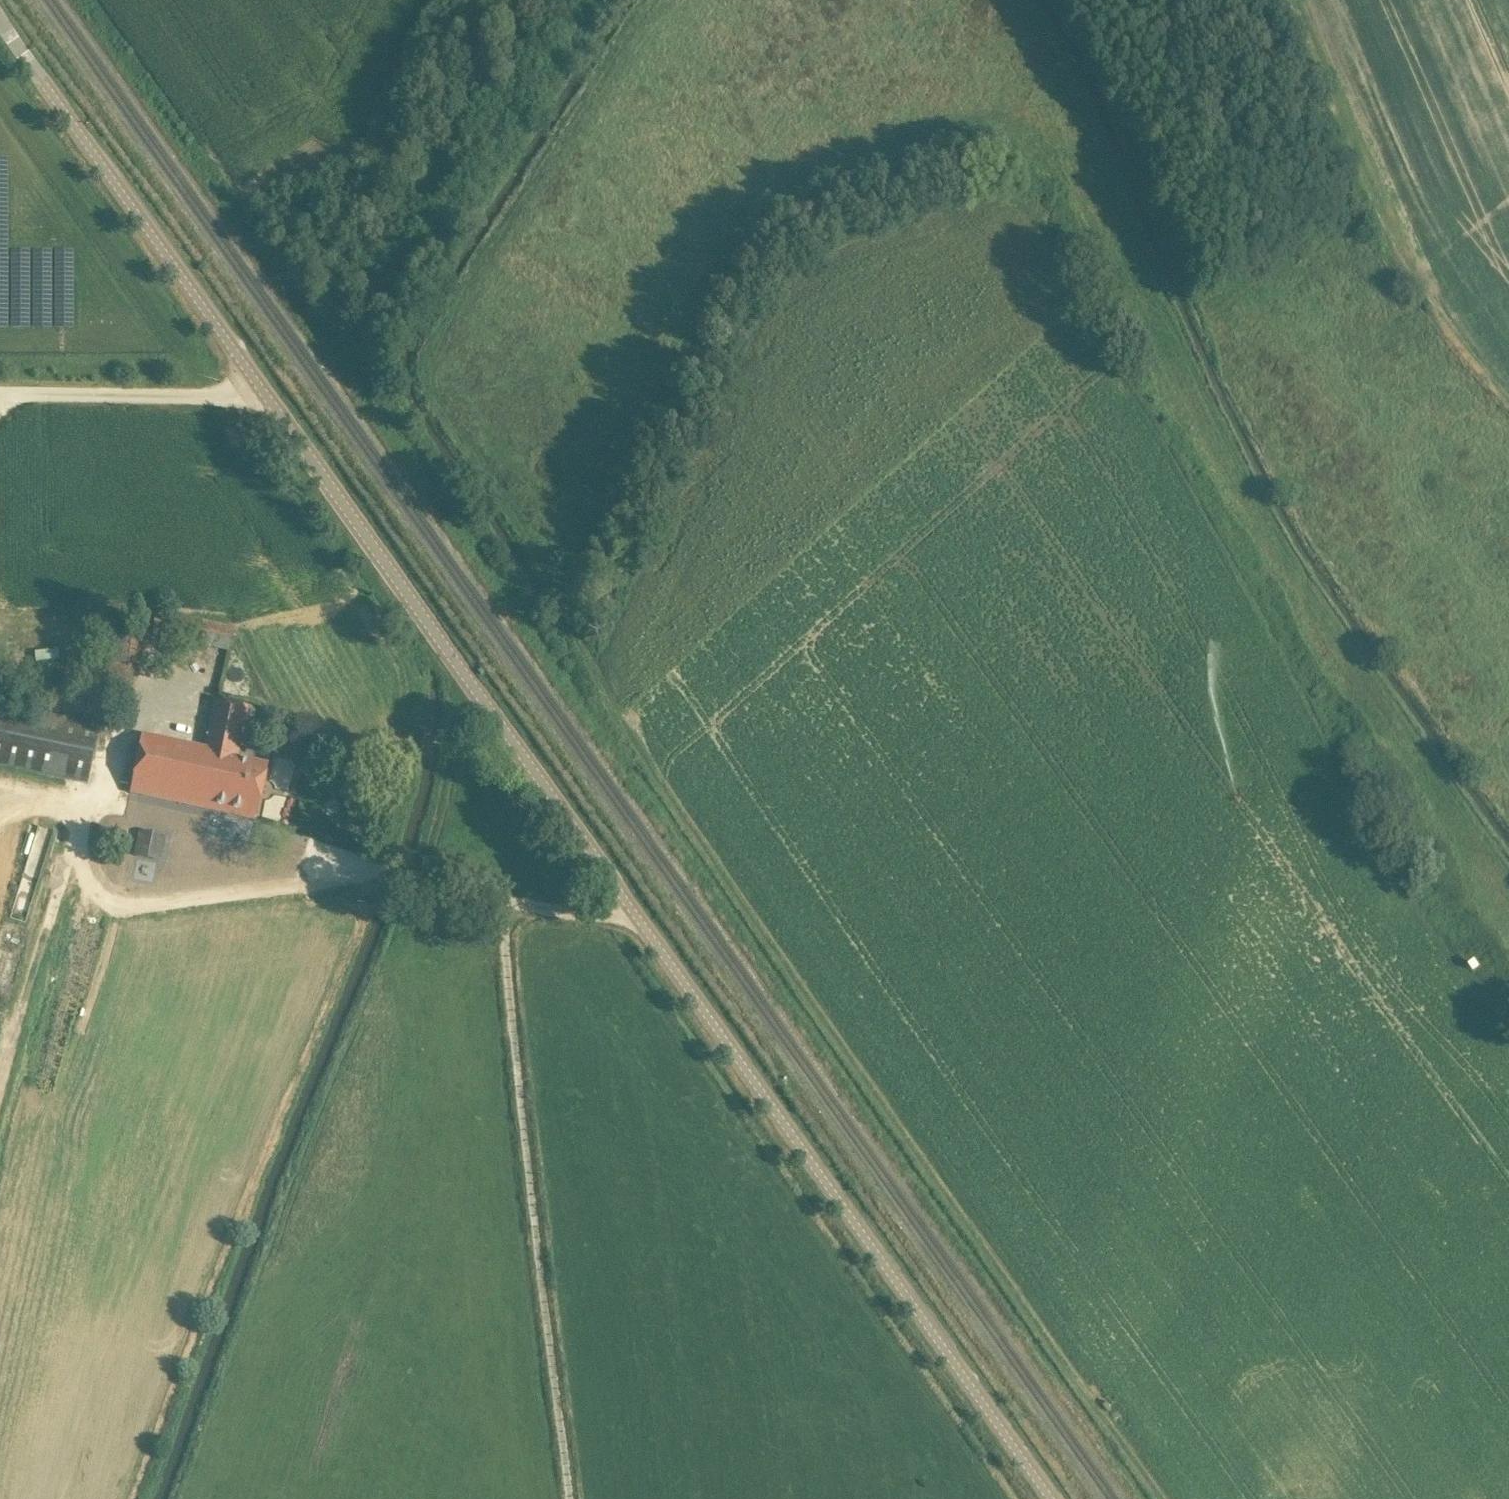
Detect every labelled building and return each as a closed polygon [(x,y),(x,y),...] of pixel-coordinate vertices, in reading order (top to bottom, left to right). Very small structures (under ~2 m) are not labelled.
[(130,793),(224,814),(243,818),(245,810),(258,813),(267,767),(237,761),(248,708),(216,702),(206,750),(190,747),(142,736),(130,793)] [(88,784),(100,727),(0,705),(0,765),(88,784)] [(135,858),(163,864),(169,839),(141,832),(135,858)]
